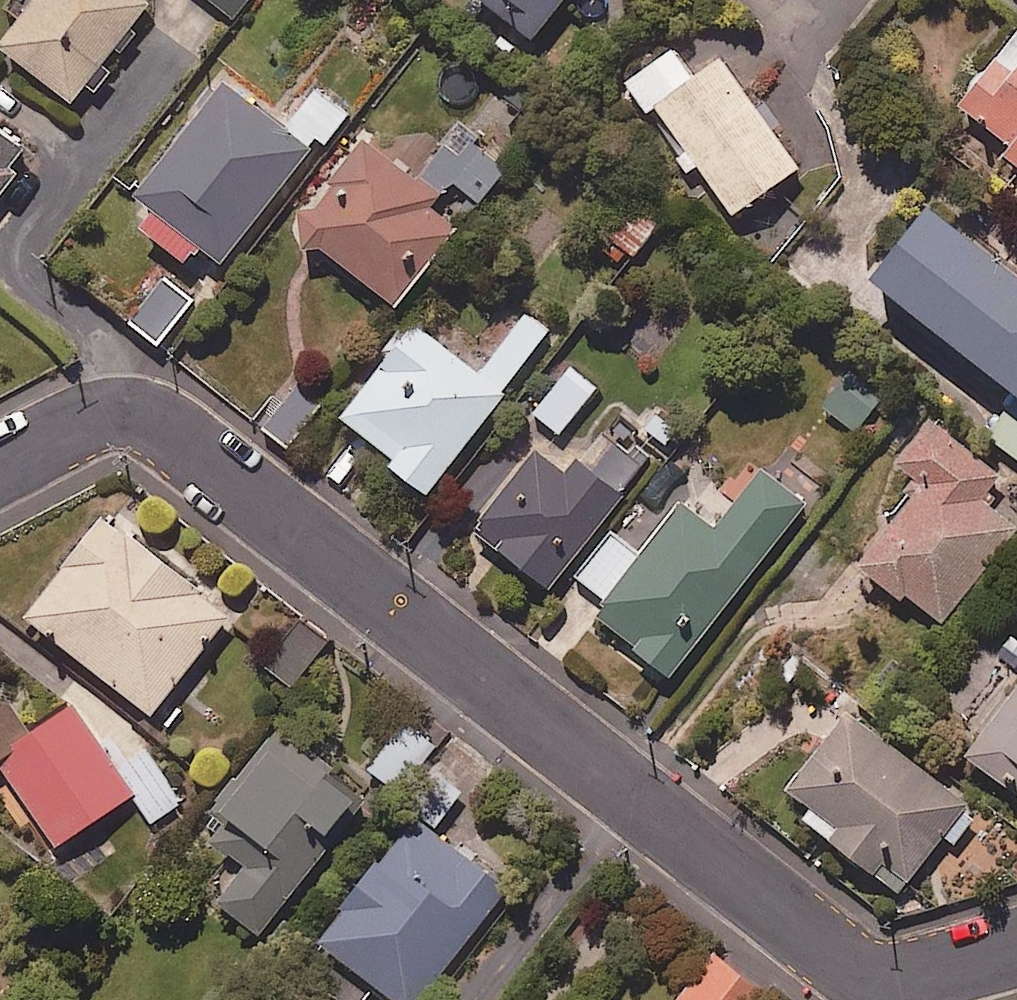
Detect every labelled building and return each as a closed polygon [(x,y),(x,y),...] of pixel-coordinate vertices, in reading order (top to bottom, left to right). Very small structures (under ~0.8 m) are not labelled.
[(119,51),(128,58),(143,38),(134,32),(154,7),(146,0),(44,0),(6,50),(77,105),(90,89),(102,98),(119,75),(108,66),(119,51)] [(239,22),(257,0),(211,0),(239,22)] [(533,45),(570,0),(479,0),(533,45)] [(968,103),(1016,144),(1016,45),(968,103)] [(699,81),(677,51),(633,82),(734,223),(805,172),(726,62),(699,81)] [(205,249),(227,266),(321,144),(328,150),(352,118),(321,94),(292,131),(230,83),(127,216),(191,266),(205,249)] [(0,130),(0,200),(33,156),(0,130)] [(462,158),(448,147),(422,182),(368,142),(299,234),(402,311),(461,231),(434,211),(454,184),(483,206),(509,170),(473,143),(462,158)] [(1009,156),(1016,163),(1016,146),(1009,156)] [(663,226),(630,199),(579,261),(612,288),(663,226)] [(937,212),(880,284),(1016,391),(1016,275),(937,212)] [(194,303),(163,280),(130,324),(161,347),(194,303)] [(552,335),(512,306),(501,323),(515,333),(484,375),(414,325),(344,421),(400,462),(394,471),(433,499),(552,335)] [(600,391),(572,368),(534,415),(562,437),(600,391)] [(884,399),(851,373),(825,407),(859,433),(884,399)] [(991,432),(1016,452),(1016,399),(991,432)] [(933,423),(900,469),(923,486),(862,571),(947,633),(1016,536),(1016,528),(986,506),(1007,477),(933,423)] [(653,461),(609,427),(588,455),(563,436),(549,454),(523,434),(477,495),(496,510),(477,534),(553,592),(653,461)] [(809,506),(766,473),(719,533),(686,508),(646,559),(614,535),(580,580),(595,592),(583,607),(675,679),(809,506)] [(234,619),(109,521),(31,620),(156,718),(234,619)] [(332,643),(304,621),(268,666),(296,688),(332,643)] [(0,685),(0,768),(3,766),(60,850),(136,799),(153,825),(183,805),(147,752),(120,770),(77,707),(35,736),(0,685)] [(971,760),(1016,795),(1016,700),(971,760)] [(981,816),(857,718),(797,794),(818,811),(809,823),(903,898),(950,839),(958,846),(981,816)] [(385,809),(275,724),(208,811),(218,819),(201,841),(243,873),(218,905),(262,939),(286,907),(295,914),(310,894),(307,891),(343,844),(353,852),(385,809)] [(440,747),(409,725),(373,775),(404,797),(440,747)] [(418,821),(323,947),(393,999),(427,999),(510,890),(418,821)] [(721,957),(686,999),(769,999),(771,998),(721,957)]
